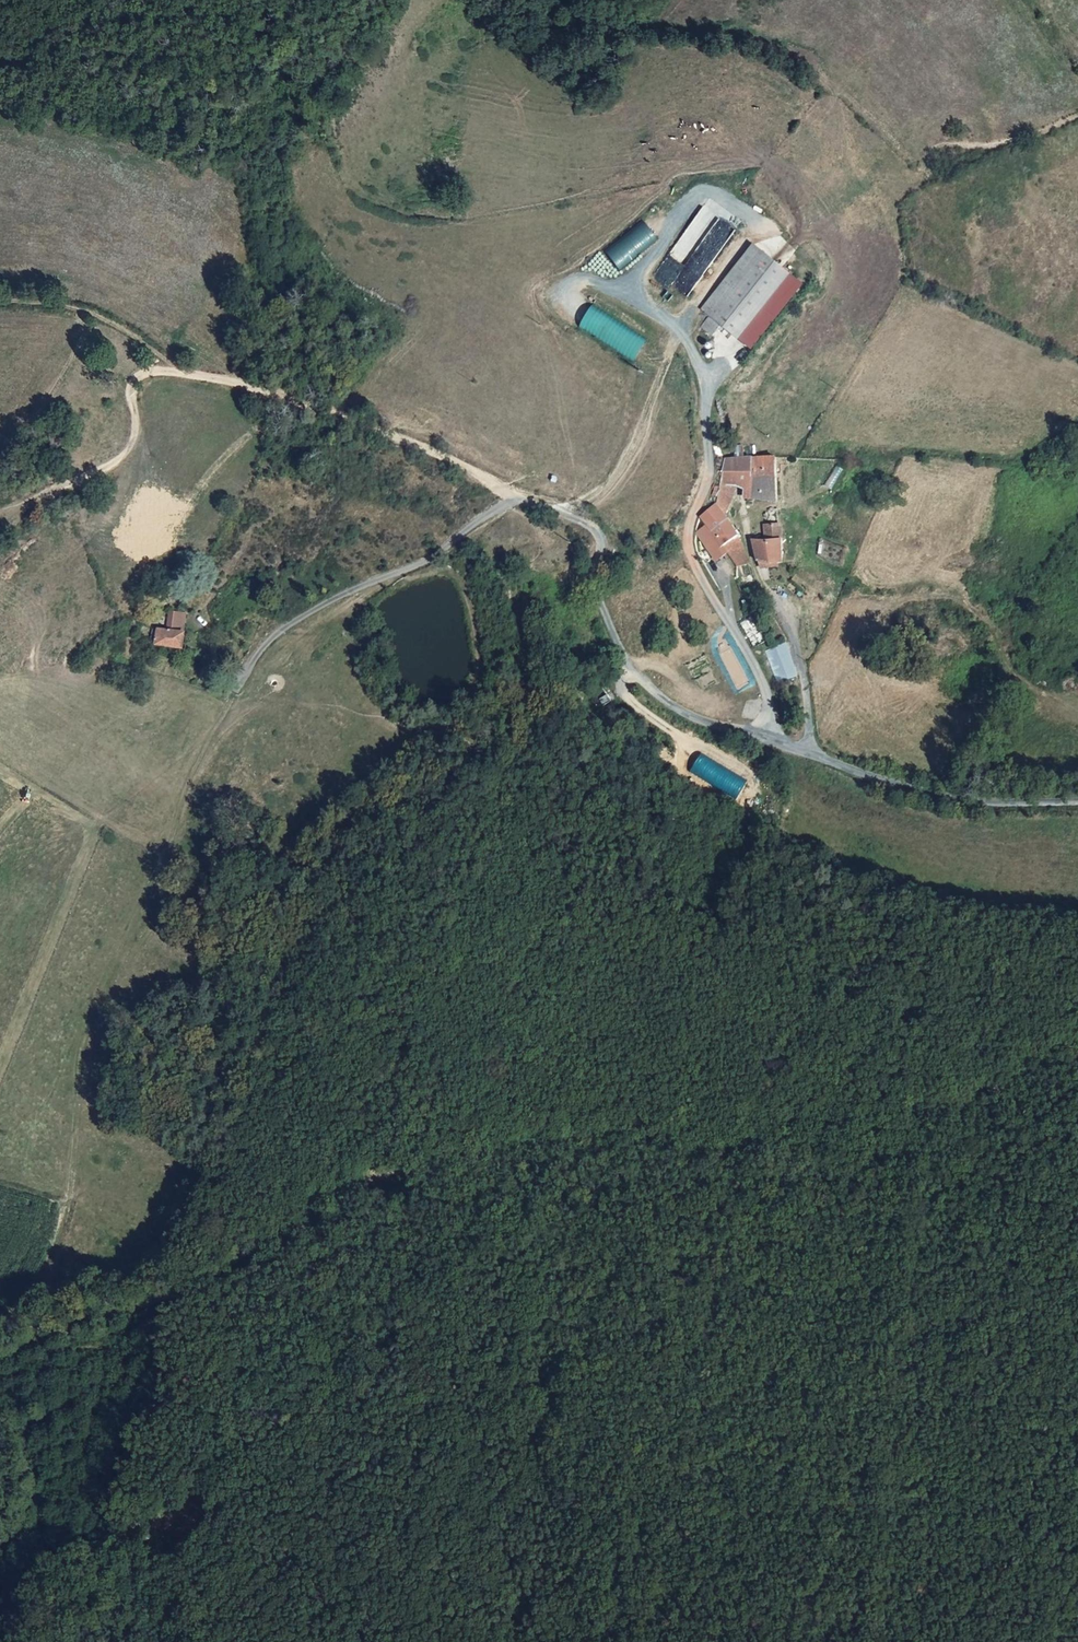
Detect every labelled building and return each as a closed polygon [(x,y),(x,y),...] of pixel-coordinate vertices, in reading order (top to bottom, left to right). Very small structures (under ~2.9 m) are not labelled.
[(708,198),(648,286),(662,295),(670,284),(688,297),(741,220),(708,198)] [(620,270),(657,239),(642,221),(605,252),(620,270)] [(747,344),(797,279),(752,242),(701,311),(707,317),(720,327),(747,344)] [(592,305),(577,327),(630,362),(645,340),(592,305)] [(708,339),(720,327),(707,317),(698,327),(708,339)] [(755,455),(740,454),(725,455),(720,507),(730,527),(737,485),(750,485),(755,484),(755,455)] [(778,498),(779,455),(755,455),(755,484),(750,485),(752,498),(778,498)] [(721,548),(737,540),(730,527),(720,507),(704,513),(720,546),(721,548)] [(720,546),(704,513),(700,520),(698,524),(696,529),(695,532),(694,540),(694,545),(695,550),(696,553),(697,557),(720,546)] [(761,568),(775,564),(779,563),(772,525),(759,527),(761,539),(755,541),(761,568)] [(745,569),(737,540),(721,548),(732,571),(745,569)] [(166,630),(155,628),(153,644),(182,648),(184,632),(182,632),(184,612),(169,610),(166,630)] [(786,644),(764,651),(774,685),(796,677),(786,644)] [(702,753),(691,772),(735,799),(747,781),(702,753)]
